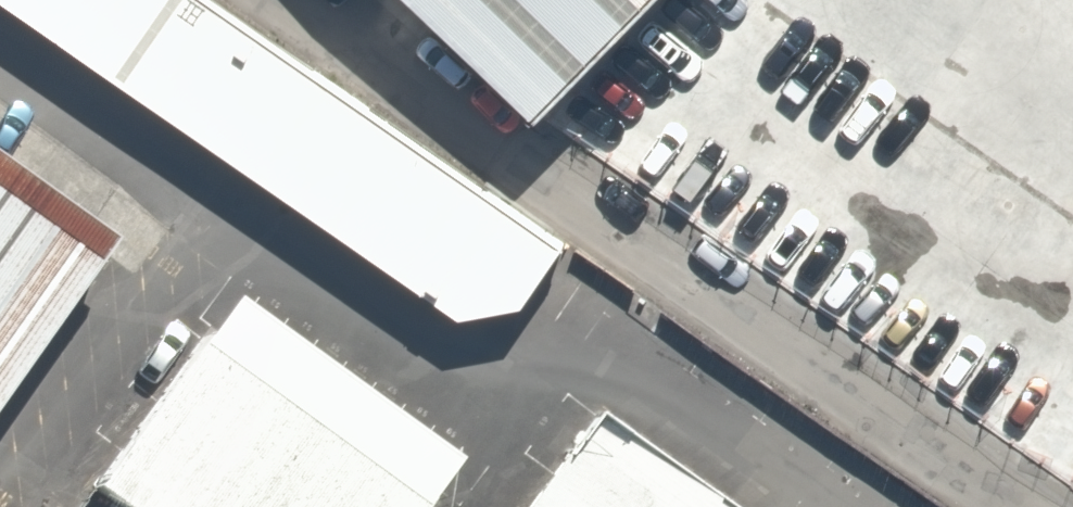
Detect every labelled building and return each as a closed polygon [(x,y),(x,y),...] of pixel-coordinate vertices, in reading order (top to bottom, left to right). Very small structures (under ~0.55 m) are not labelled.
[(456,317),(521,306),(562,245),(210,0),(0,0),(456,317)] [(525,117),(641,0),(405,0),(525,117)] [(525,117),(1072,501),(1072,230),(746,0),(641,0),(525,117)] [(1072,230),(1072,0),(746,0),(1072,230)] [(0,163),(0,397),(110,242),(0,163)] [(448,461),(224,301),(85,491),(107,506),(415,506),(448,461)] [(596,414),(527,506),(726,506),(596,414)]
